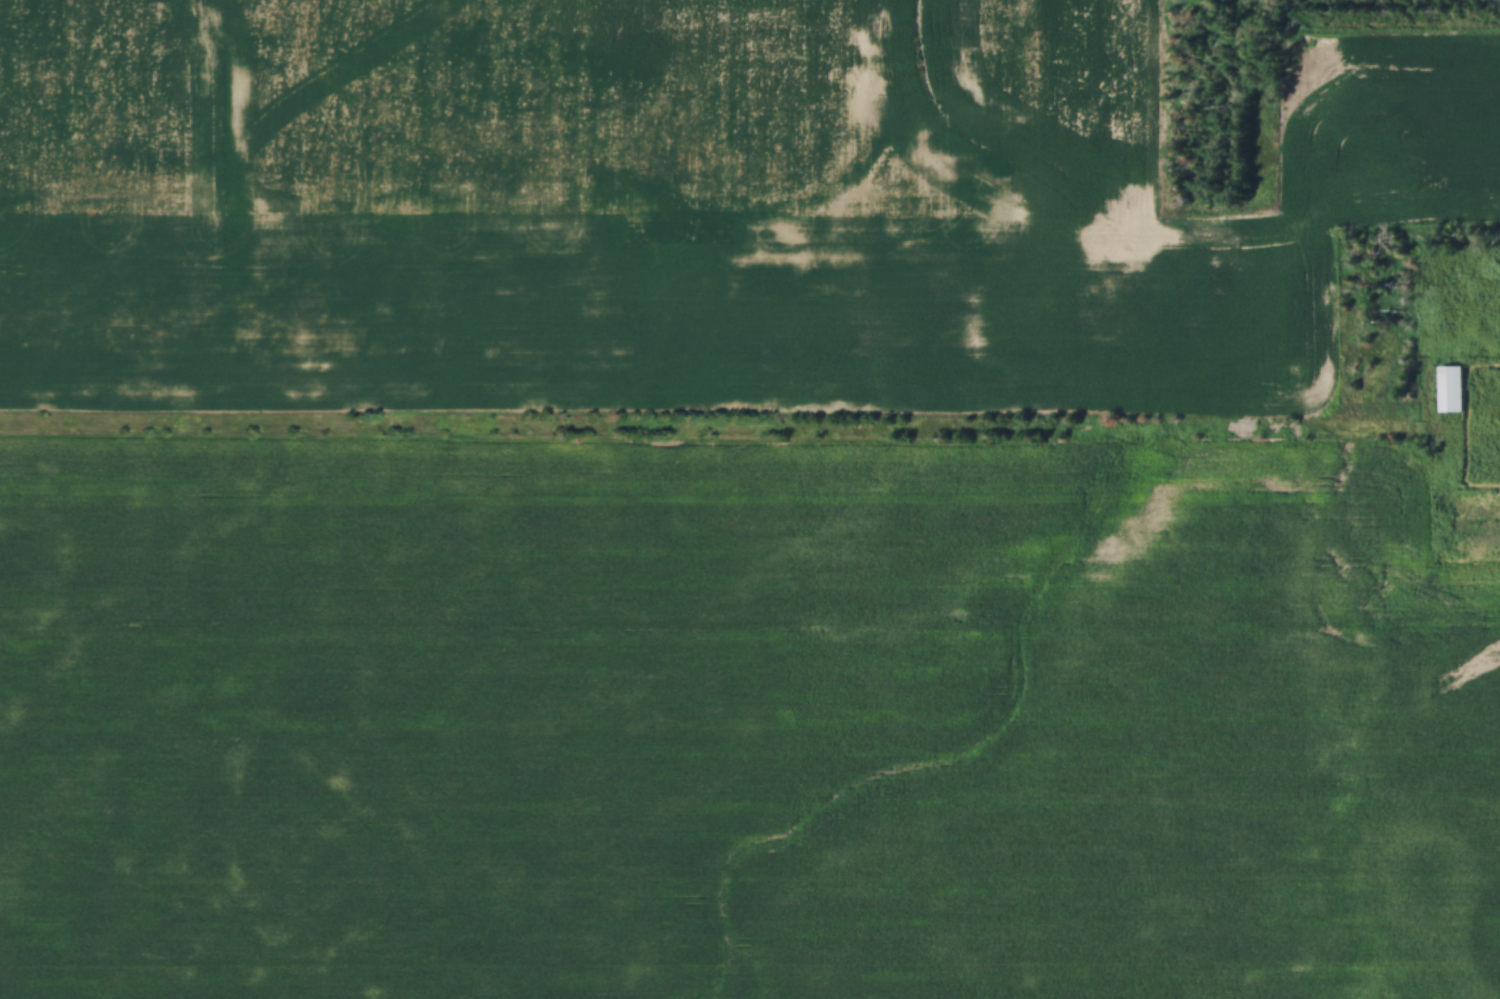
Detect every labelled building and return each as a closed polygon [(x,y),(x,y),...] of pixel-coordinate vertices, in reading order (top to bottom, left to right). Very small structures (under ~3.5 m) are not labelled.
[(1439,412),(1462,412),(1462,366),(1439,366),(1439,412)]
